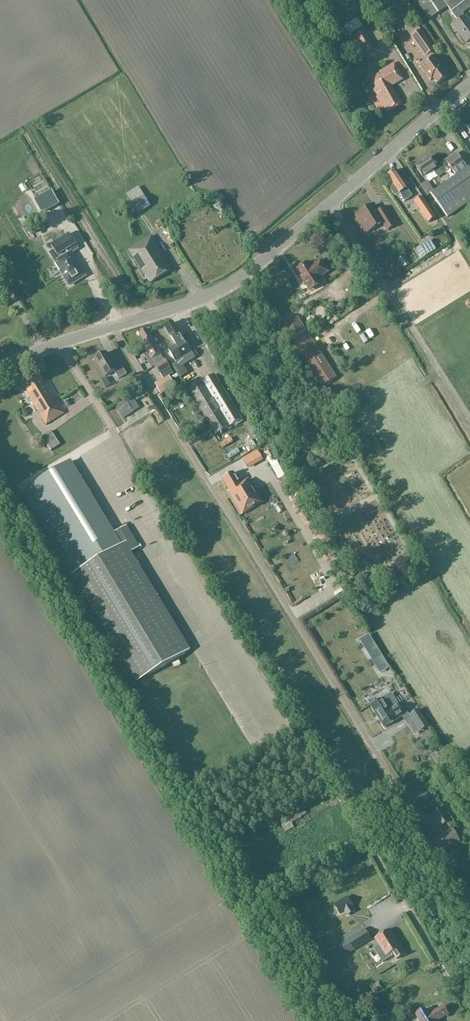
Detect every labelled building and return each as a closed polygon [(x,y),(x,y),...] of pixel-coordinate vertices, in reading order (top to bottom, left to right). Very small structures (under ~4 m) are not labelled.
[(469,41),(469,23),(466,17),(465,17),(462,14),(469,8),(469,0),(415,0),(430,21),(449,8),(459,22),(453,26),(466,44),(469,41)] [(345,28),(350,37),(363,29),(358,20),(345,28)] [(437,51),(422,31),(412,39),(426,59),(437,51)] [(352,39),(363,57),(375,50),(364,32),(352,39)] [(434,79),(438,85),(447,78),(443,72),(444,71),(434,56),(420,66),(430,81),(434,79)] [(387,113),(401,104),(392,88),(403,81),(394,64),(379,73),(381,76),(376,79),(374,76),(367,80),(387,113)] [(416,167),(424,178),(434,171),(438,178),(452,169),(457,176),(431,194),(447,218),(469,201),(469,170),(468,171),(456,154),(438,167),(434,160),(433,161),(430,157),(416,167)] [(395,171),(388,177),(394,187),(391,189),(391,191),(395,196),(397,197),(400,195),(405,202),(412,196),(395,171)] [(151,207),(139,188),(126,196),(139,215),(151,207)] [(416,203),(423,213),(430,208),(423,199),(416,203)] [(373,205),(358,215),(361,219),(357,222),(365,235),(370,232),(368,229),(382,221),(388,230),(398,224),(387,207),(378,213),(373,205)] [(159,220),(155,223),(159,228),(163,225),(159,220)] [(31,230),(33,234),(46,228),(44,223),(31,230)] [(79,249),(76,245),(69,234),(51,246),(60,261),(59,262),(64,269),(60,271),(69,286),(85,276),(71,254),(79,249)] [(156,243),(152,236),(128,251),(144,276),(146,275),(151,283),(171,270),(165,260),(166,259),(160,249),(158,251),(154,245),(156,243)] [(420,248),(426,258),(436,251),(430,242),(420,248)] [(322,259),(311,266),(309,262),(296,271),(310,293),(323,285),(320,279),(330,273),(322,259)] [(284,327),(323,386),(335,378),(297,319),(284,327)] [(173,323),(165,327),(174,342),(175,342),(177,345),(169,350),(176,362),(192,352),(185,340),(184,341),(182,337),(173,323)] [(145,342),(142,344),(148,354),(144,357),(152,369),(155,366),(160,374),(169,368),(164,360),(163,360),(160,354),(161,354),(146,329),(139,333),(145,342)] [(114,366),(107,353),(94,361),(105,378),(114,372),(119,380),(127,375),(119,363),(114,366)] [(194,357),(188,360),(191,366),(197,363),(194,357)] [(188,373),(181,361),(174,366),(181,378),(188,373)] [(214,375),(189,391),(216,435),(242,419),(214,375)] [(44,387),(38,376),(24,385),(28,392),(26,393),(46,425),(65,413),(48,384),(44,387)] [(156,384),(161,395),(176,387),(170,376),(156,384)] [(145,396),(141,390),(133,395),(137,401),(145,396)] [(132,396),(126,401),(116,407),(123,419),(140,408),(132,396)] [(61,445),(52,432),(43,438),(52,451),(61,445)] [(235,433),(225,439),(235,454),(244,448),(235,433)] [(250,454),(257,465),(263,460),(257,450),(250,454)] [(240,464),(251,459),(248,452),(237,458),(240,464)] [(127,526),(114,534),(71,462),(26,489),(77,573),(72,576),(137,683),(191,651),(131,553),(140,548),(127,526)] [(279,479),(285,476),(282,470),(275,473),(279,479)] [(233,473),(223,479),(230,491),(230,492),(229,492),(242,514),(262,503),(249,480),(241,485),(233,473)] [(293,532),(301,527),(298,522),(290,527),(293,532)] [(369,656),(378,650),(370,635),(360,641),(369,656)] [(168,674),(155,680),(157,685),(170,679),(168,674)] [(393,676),(387,679),(394,690),(400,687),(393,676)] [(391,694),(383,699),(371,706),(384,727),(404,715),(391,694)] [(428,726),(418,711),(410,716),(420,731),(428,726)] [(295,826),(315,809),(307,800),(287,817),(295,826)] [(450,820),(443,808),(433,814),(440,826),(450,820)] [(460,842),(452,829),(433,841),(441,854),(460,842)] [(344,912),(346,915),(355,910),(347,897),(335,904),(341,914),(344,912)] [(372,940),(364,929),(349,939),(356,950),(372,940)] [(390,929),(385,932),(375,939),(386,956),(392,952),(397,959),(406,953),(390,929)] [(349,939),(340,944),(347,955),(356,950),(349,939)] [(419,1020),(438,1020),(449,1014),(443,1006),(419,1020)]
